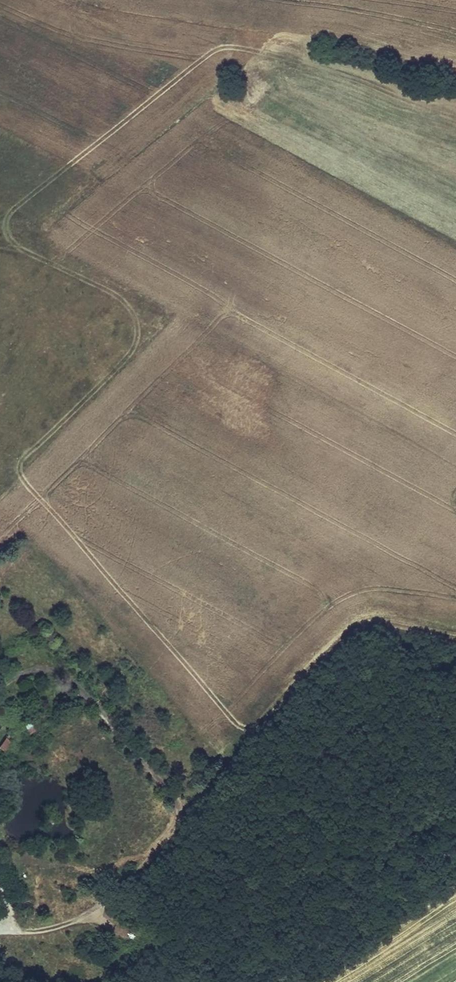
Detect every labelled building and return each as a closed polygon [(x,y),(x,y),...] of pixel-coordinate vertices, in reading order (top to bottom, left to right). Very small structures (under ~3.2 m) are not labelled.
[(6,737),(0,745),(0,748),(6,752),(13,742),(11,740),(6,737)]
